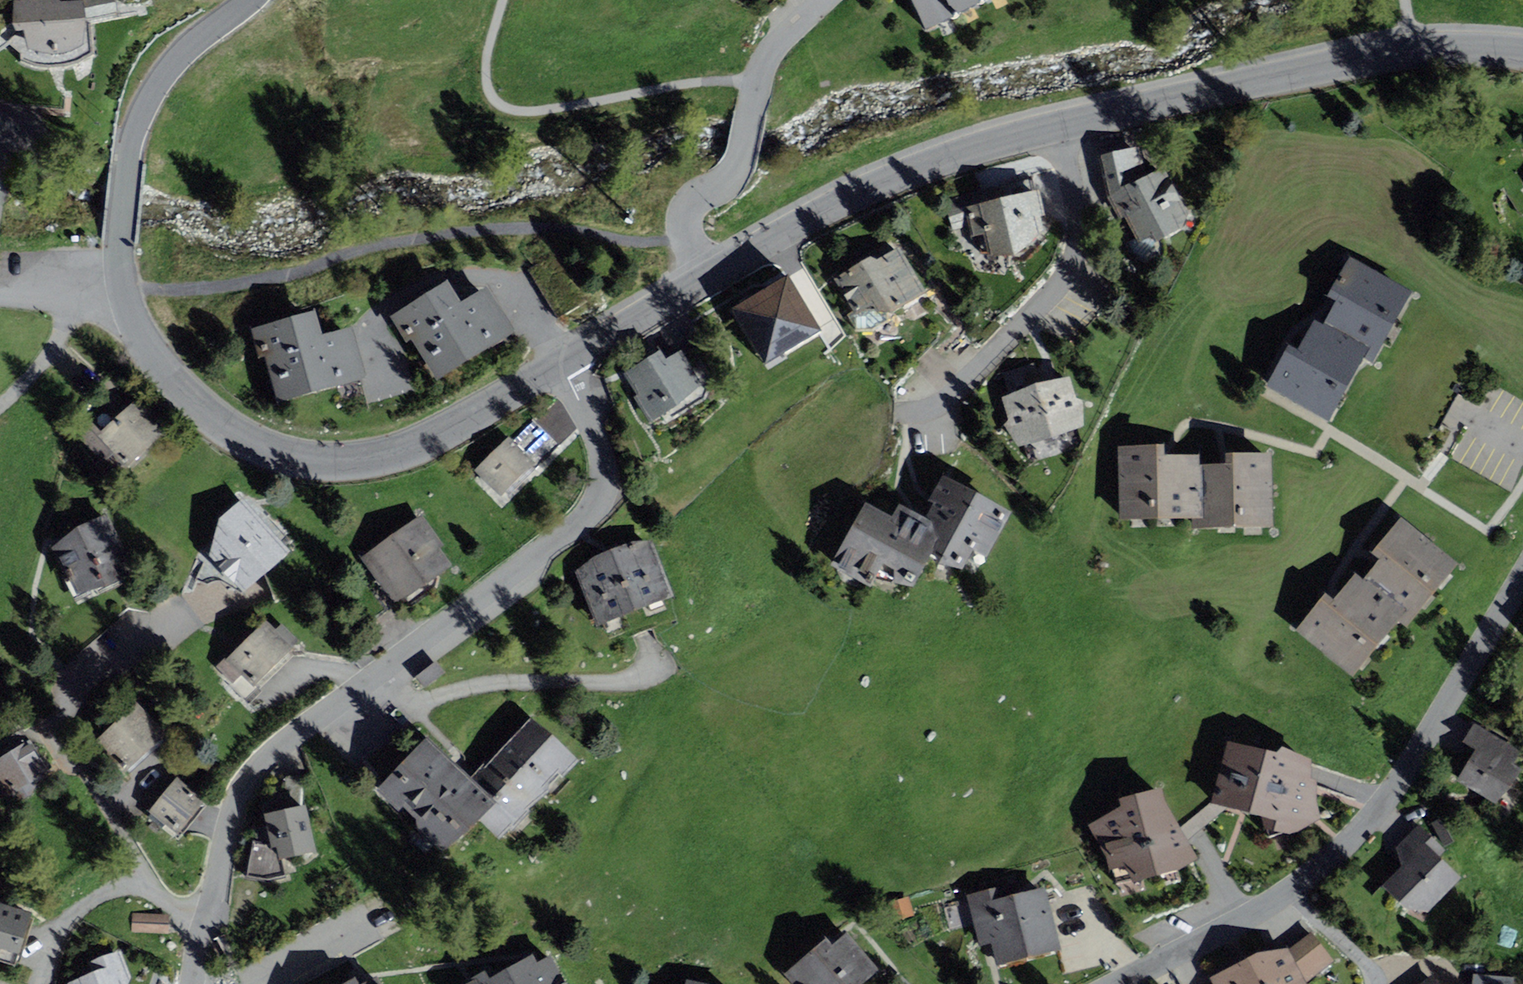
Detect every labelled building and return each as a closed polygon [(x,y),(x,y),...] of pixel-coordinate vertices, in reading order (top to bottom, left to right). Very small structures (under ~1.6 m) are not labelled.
[(14,1),(14,31),(25,31),(27,49),(48,54),(66,53),(84,44),(85,20),(117,14),(114,0),(79,0),(61,1),(60,0),(21,0),(14,1)] [(927,25),(979,0),(914,0),(927,25)] [(1187,213),(1164,166),(1147,175),(1140,147),(1097,156),(1112,218),(1127,218),(1138,243),(1150,236),(1156,242),(1183,227),(1187,213)] [(971,236),(984,234),(988,255),(1013,256),(1044,230),(1041,216),(1045,214),(1040,190),(965,207),(971,236)] [(926,291),(899,247),(877,259),(870,256),(834,278),(855,314),(890,312),(926,291)] [(1412,291),(1349,256),(1327,296),(1336,301),(1323,324),(1369,348),(1363,358),(1373,363),(1412,291)] [(788,276),(732,309),(765,364),(821,331),(788,276)] [(487,287),(462,303),(448,280),(391,315),(407,342),(412,339),(438,379),(515,332),(487,287)] [(352,326),(322,334),(315,310),(251,327),(259,357),(266,355),(279,402),(366,378),(352,326)] [(1266,386),(1329,420),(1363,358),(1369,348),(1323,324),(1314,319),(1298,349),(1289,344),(1266,386)] [(660,350),(623,373),(650,423),(702,384),(683,350),(666,359),(660,350)] [(1075,399),(1069,378),(1043,381),(1033,363),(1003,373),(1009,394),(1001,398),(1008,422),(1004,425),(1015,446),(1083,425),(1083,399),(1075,399)] [(138,397),(98,434),(128,466),(168,429),(138,397)] [(509,436),(474,470),(500,496),(532,465),(534,468),(559,444),(533,418),(512,439),(509,436)] [(1119,520),(1191,518),(1202,518),(1200,464),(1200,454),(1168,455),(1165,455),(1165,444),(1117,446),(1119,520)] [(1226,463),(1200,464),(1202,518),(1191,518),(1192,529),(1274,527),(1272,452),(1225,453),(1226,463)] [(963,569),(973,550),(987,557),(1012,511),(942,474),(928,500),(933,503),(925,518),(945,528),(932,552),(963,569)] [(219,518),(210,554),(243,592),(290,551),(243,497),(219,518)] [(892,515),(865,501),(831,565),(870,586),(874,579),(913,586),(932,552),(945,528),(925,518),(899,503),(892,515)] [(77,527),(52,547),(75,593),(104,586),(135,568),(107,512),(77,527)] [(421,514),(361,557),(396,605),(452,565),(439,548),(444,545),(421,514)] [(1371,553),(1379,559),(1362,579),(1404,612),(1398,620),(1407,627),(1458,564),(1400,517),(1371,553)] [(594,556),(575,571),(597,626),(674,595),(653,540),(631,541),(594,556)] [(1326,593),(1296,630),(1353,676),(1398,620),(1404,612),(1362,579),(1354,573),(1337,595),(1333,599),(1326,593)] [(230,653),(216,667),(233,684),(242,675),(253,686),(299,641),(282,624),(276,629),(266,619),(231,654),(230,653)] [(436,661),(417,676),(426,688),(446,672),(436,661)] [(137,702),(94,741),(124,773),(167,734),(137,702)] [(500,840),(576,760),(530,716),(470,777),(428,736),(376,790),(443,854),(478,819),(500,840)] [(1463,741),(1476,749),(1457,781),(1496,804),(1511,787),(1522,769),(1513,764),(1520,751),(1500,739),(1473,723),(1463,741)] [(22,728),(0,742),(0,754),(2,756),(0,758),(0,777),(11,794),(49,771),(22,728)] [(1319,819),(1316,795),(1316,779),(1311,778),(1312,759),(1281,745),(1276,751),(1228,741),(1211,803),(1261,817),(1263,829),(1295,832),(1319,819)] [(178,777),(148,811),(177,835),(206,801),(178,777)] [(1110,870),(1124,866),(1133,882),(1180,868),(1197,858),(1165,801),(1162,787),(1118,797),(1121,805),(1086,825),(1110,870)] [(316,851),(306,805),(284,809),(281,799),(262,803),(266,826),(253,828),(245,877),(267,880),(286,876),(282,859),(316,851)] [(1418,824),(1396,847),(1402,865),(1382,885),(1406,908),(1428,912),(1462,877),(1440,856),(1445,850),(1418,824)] [(1061,949),(1045,886),(1012,894),(1009,884),(966,895),(979,947),(991,944),(996,965),(1061,949)] [(0,903),(0,960),(15,965),(31,913),(0,903)] [(169,914),(133,913),(132,932),(169,933),(169,914)] [(832,944),(826,937),(785,973),(794,983),(860,983),(878,968),(846,932),(832,944)] [(1289,948),(1260,952),(1209,978),(1212,983),(1307,983),(1306,983),(1333,961),(1311,933),(1289,948)] [(67,983),(129,983),(132,977),(121,950),(88,962),(91,972),(67,983)] [(487,978),(490,983),(567,983),(552,955),(537,962),(533,954),(521,960),(487,978)] [(487,978),(484,972),(469,980),(462,983),(490,983),(487,978)] [(1432,974),(1420,983),(1439,983),(1432,974)] [(377,976),(362,983),(381,983),(377,976)]
